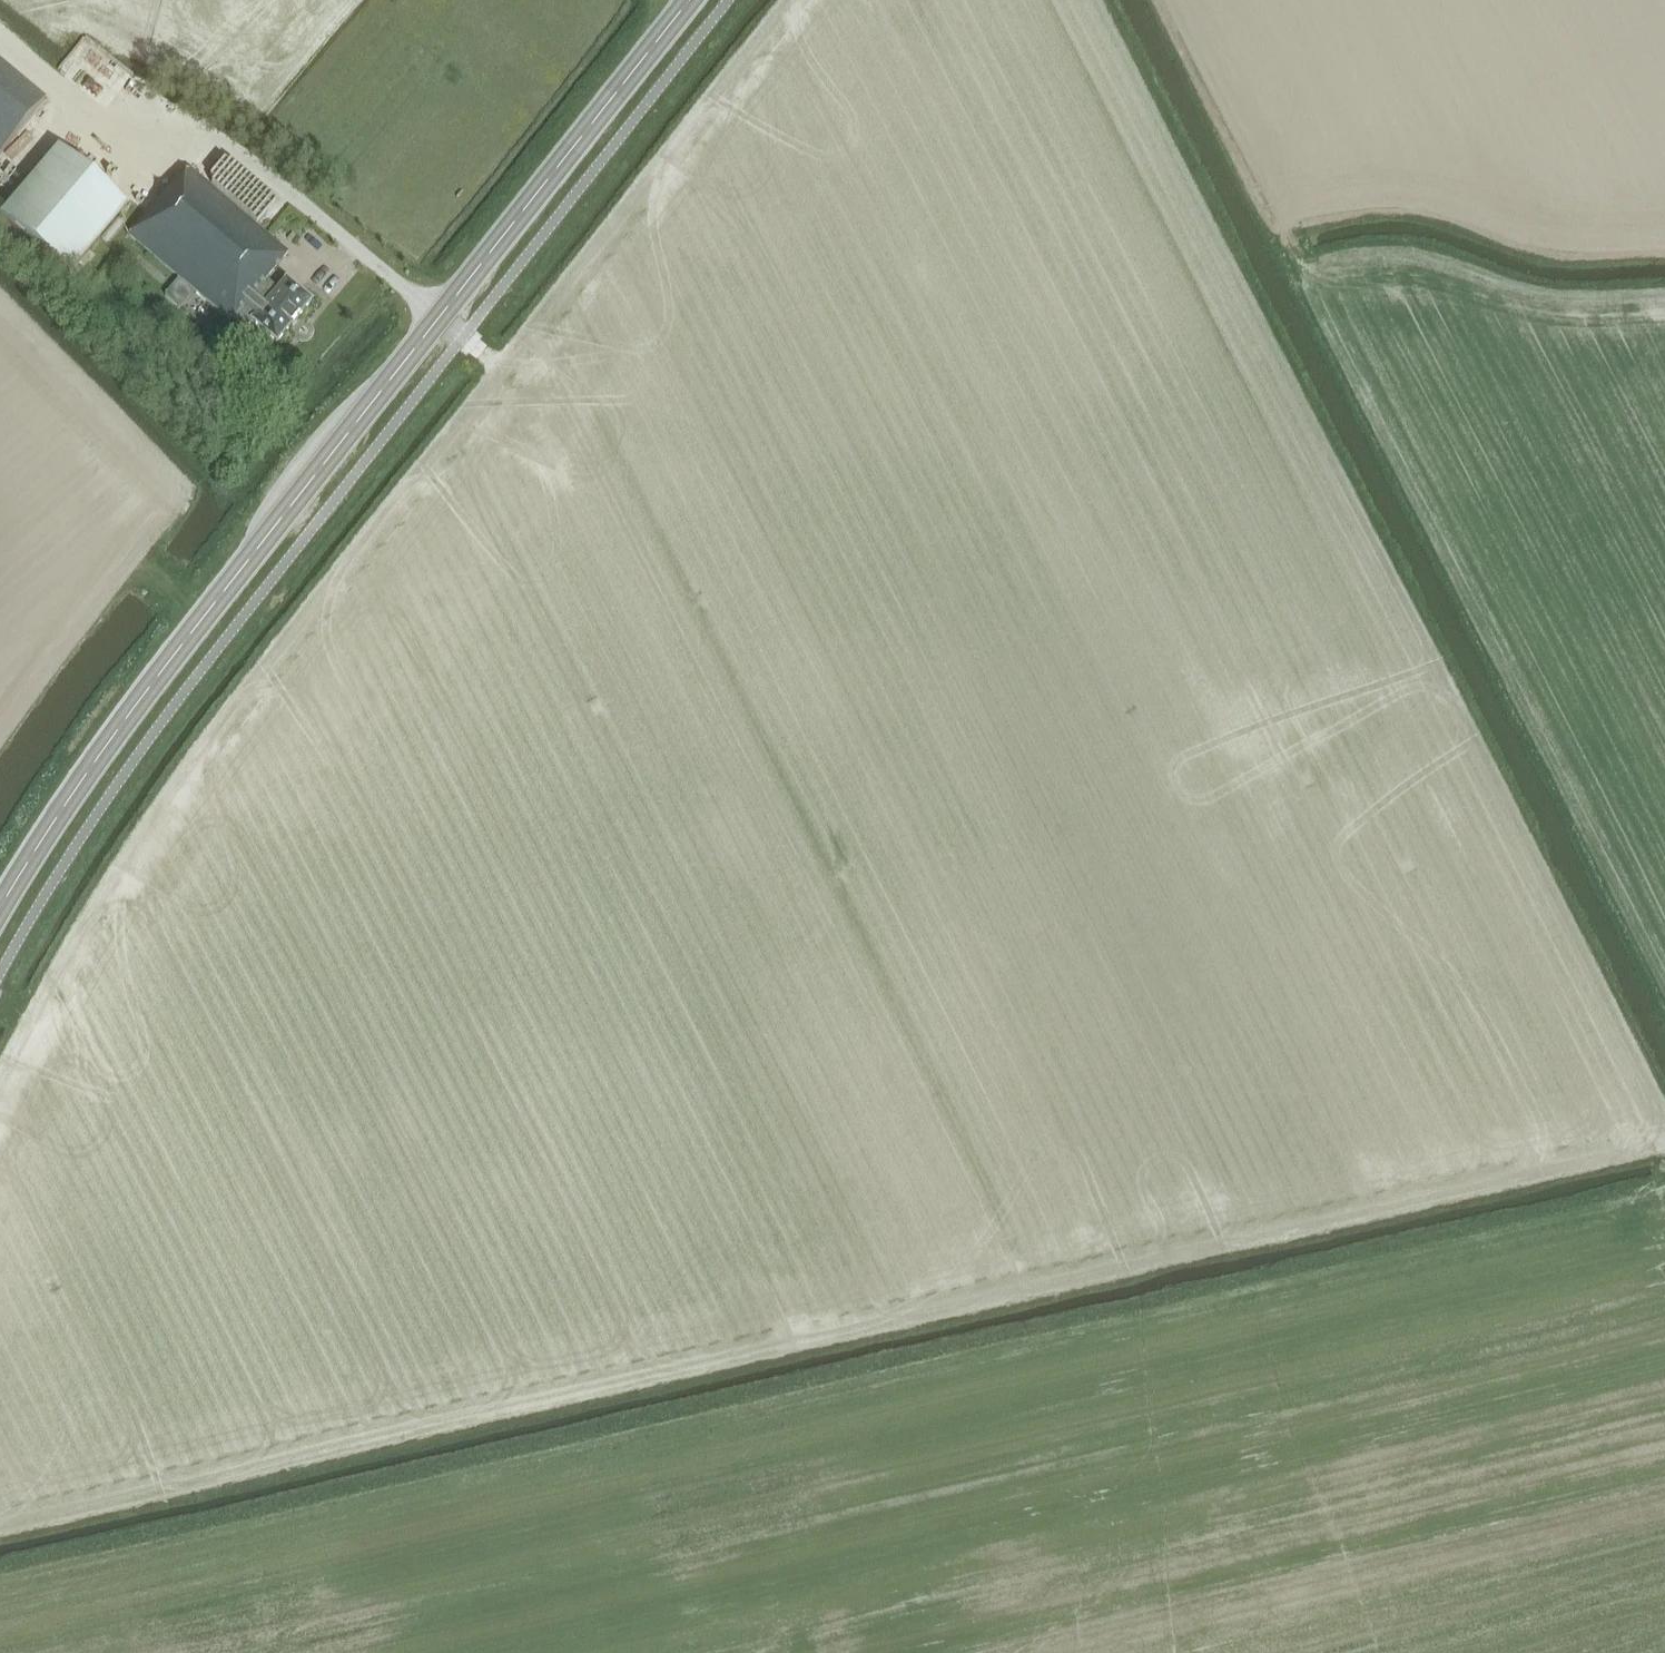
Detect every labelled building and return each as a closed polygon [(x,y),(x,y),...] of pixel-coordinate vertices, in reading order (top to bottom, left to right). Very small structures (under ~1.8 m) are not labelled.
[(0,63),(0,152),(44,99),(0,63)] [(0,157),(0,216),(67,274),(126,206),(29,123),(0,157)] [(288,252),(189,168),(171,189),(170,187),(129,235),(230,320),(242,306),(254,316),(250,320),(274,341),(276,343),(311,301),(309,300),(285,280),(277,289),(265,279),(288,252)]
